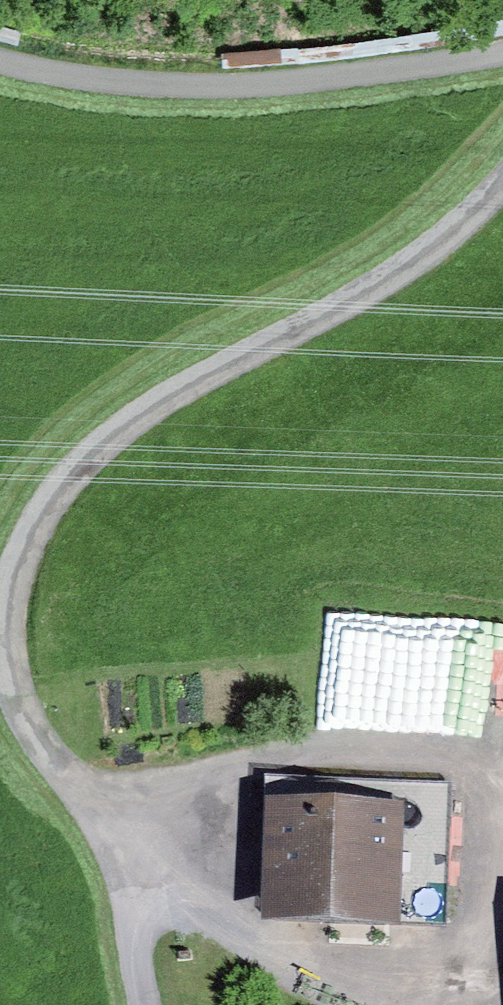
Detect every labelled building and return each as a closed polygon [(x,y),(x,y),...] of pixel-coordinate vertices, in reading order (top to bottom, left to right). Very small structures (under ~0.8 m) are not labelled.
[(454,785),(268,780),(264,930),(450,935),(454,785)]
